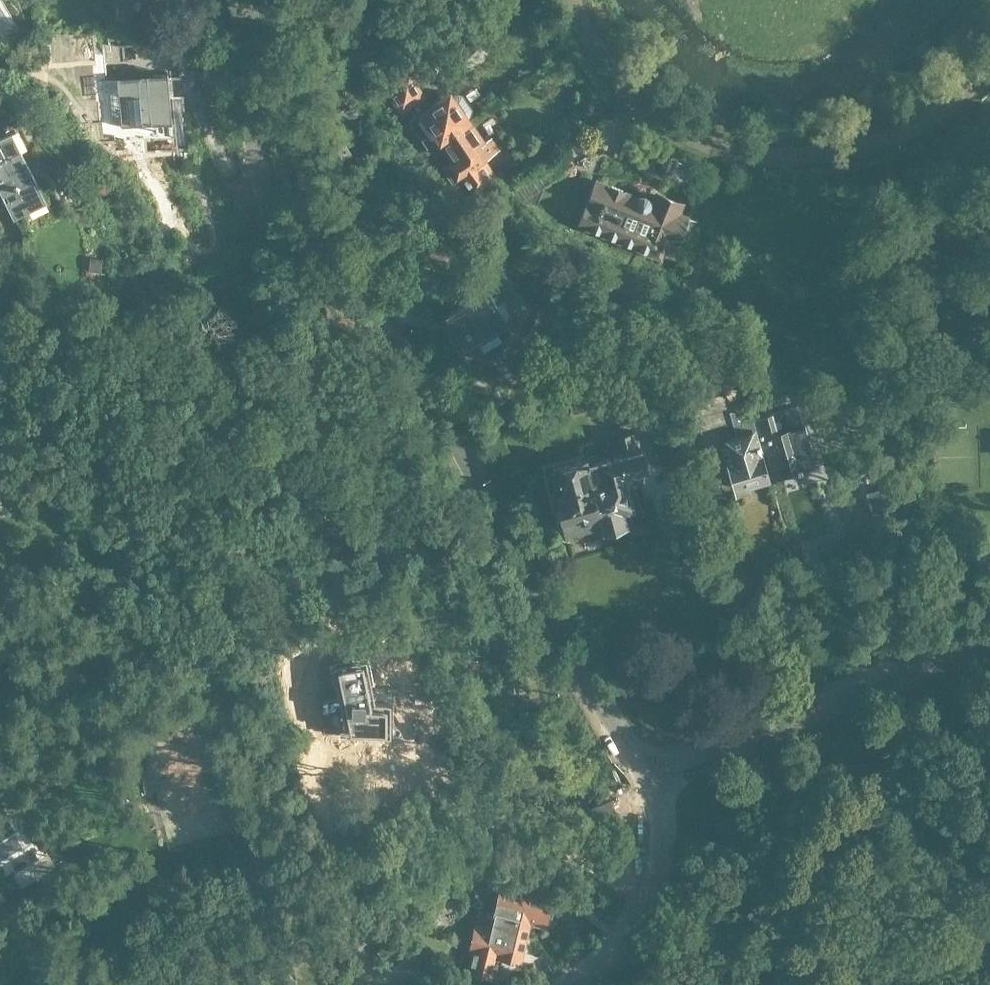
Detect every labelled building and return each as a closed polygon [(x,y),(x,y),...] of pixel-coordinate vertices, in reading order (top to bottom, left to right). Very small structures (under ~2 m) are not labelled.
[(409,71),(384,88),(401,115),(410,109),(415,117),(408,121),(426,147),(438,139),(470,117),(468,116),(472,106),(462,92),(452,92),(450,89),(428,105),(423,97),(425,95),(409,71)] [(161,75),(100,81),(101,84),(98,84),(99,94),(101,94),(102,98),(117,96),(119,129),(166,125),(161,75)] [(470,117),(438,139),(453,162),(442,169),(455,188),(464,182),(474,197),(499,179),(485,159),(500,149),(491,137),(486,141),(470,117)] [(19,155),(10,137),(0,142),(0,191),(14,218),(43,204),(19,155)] [(535,172),(510,191),(520,204),(535,210),(544,186),(535,172)] [(677,213),(681,203),(655,193),(651,203),(650,203),(650,201),(650,200),(649,198),(648,198),(647,196),(646,196),(645,195),(644,195),(642,195),(641,195),(640,195),(638,196),(637,196),(636,197),(598,182),(589,204),(587,203),(579,222),(582,223),(581,224),(620,239),(619,241),(633,247),(634,244),(667,258),(684,216),(677,213)] [(102,257),(90,255),(88,270),(100,271),(102,257)] [(509,325),(482,280),(462,291),(468,300),(447,312),(456,327),(457,327),(459,327),(460,334),(465,342),(469,340),(471,345),(473,347),(476,350),(479,351),(481,351),(485,350),(505,338),(508,335),(509,332),(510,330),(509,325)] [(770,476),(754,416),(753,417),(750,405),(731,410),(726,393),(690,404),(697,431),(733,421),(736,432),(722,436),(736,485),(770,476)] [(754,416),(770,476),(816,463),(800,405),(784,409),(786,417),(776,419),(774,411),(754,416)] [(586,457),(603,523),(604,528),(626,521),(623,508),(633,505),(627,482),(644,478),(642,468),(649,466),(643,445),(642,445),(637,428),(607,436),(611,453),(589,459),(589,457),(588,458),(588,457),(586,457)] [(603,523),(586,457),(551,467),(568,532),(603,523)] [(885,493),(885,497),(886,499),(887,501),(889,502),(892,503),(895,502),(897,500),(899,498),(900,494),(900,492),(899,490),(895,488),(893,487),(891,488),(888,489),(886,491),(885,493)] [(341,698),(322,698),(321,730),(388,730),(388,705),(393,705),(394,688),(393,688),(370,688),(364,658),(334,664),(341,698)] [(514,915),(530,919),(547,923),(553,898),(520,890),(524,874),(494,867),(489,885),(501,888),(496,911),(514,915)] [(476,922),(468,952),(473,953),(469,971),(492,976),(493,973),(497,974),(501,960),(497,959),(498,955),(521,960),(521,959),(519,959),(524,936),(526,936),(530,919),(514,915),(496,911),(492,926),(476,922)]
